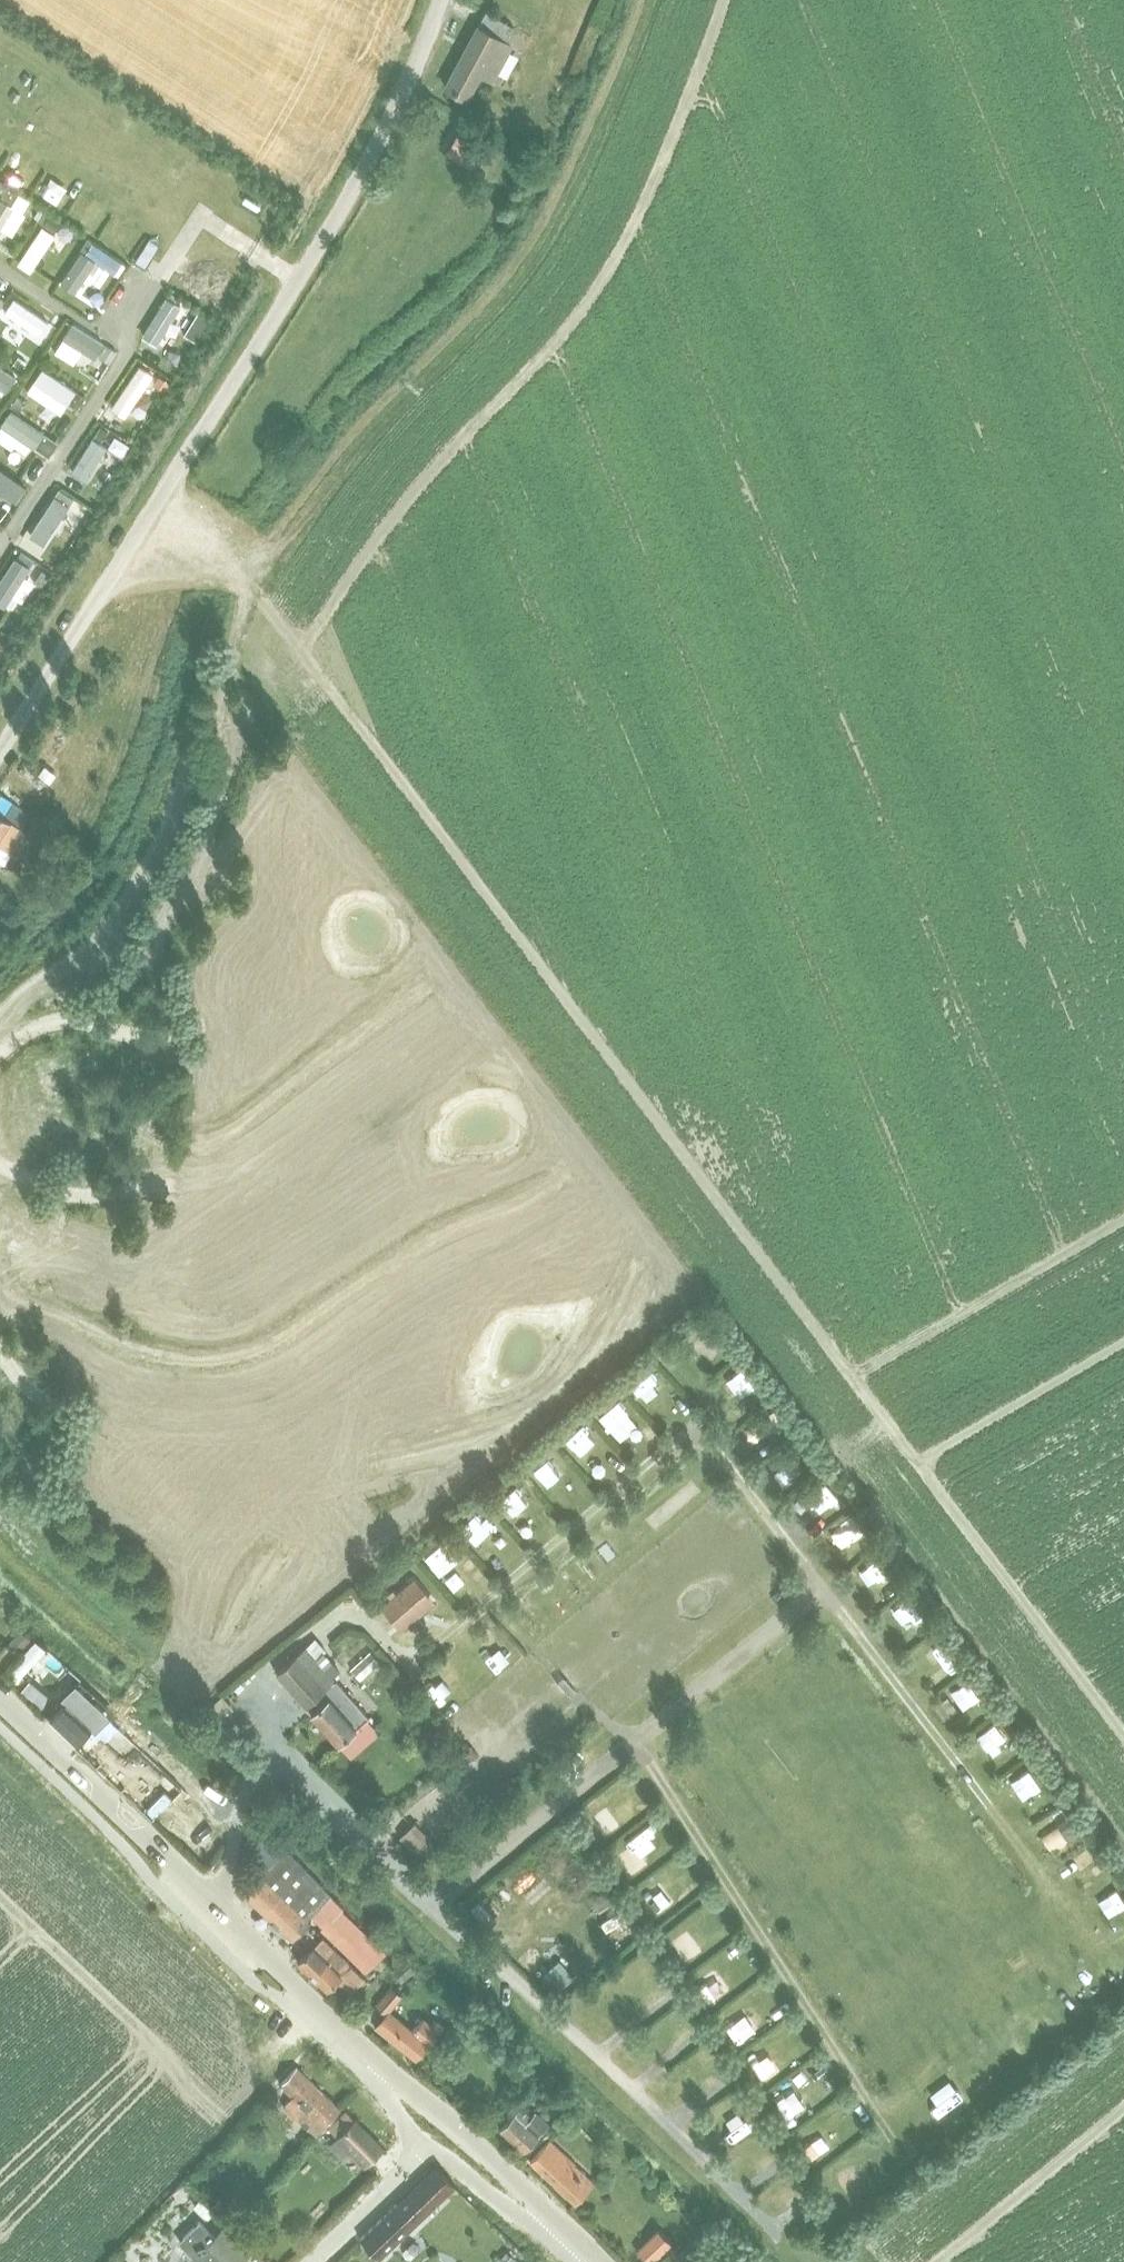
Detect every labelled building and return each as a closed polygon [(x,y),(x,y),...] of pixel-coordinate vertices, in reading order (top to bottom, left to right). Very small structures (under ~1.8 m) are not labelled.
[(444,86),(465,98),(479,73),(491,79),(510,44),(504,41),(513,26),(485,10),(444,86)] [(488,133),(461,119),(446,146),(473,160),(488,133)] [(43,764),(37,773),(48,781),(55,773),(43,764)] [(31,814),(2,795),(0,798),(0,849),(8,854),(23,831),(21,830),(31,814)] [(213,1040),(202,1045),(207,1057),(218,1052),(213,1040)] [(179,1088),(171,1091),(174,1099),(182,1097),(179,1088)] [(26,1195),(22,1202),(30,1207),(34,1199),(26,1195)] [(166,1299),(158,1307),(174,1322),(182,1314),(166,1299)] [(397,1623),(428,1596),(413,1578),(382,1605),(397,1623)] [(21,1630),(8,1644),(18,1653),(30,1639),(21,1630)] [(338,1744),(368,1717),(333,1675),(339,1670),(330,1660),(323,1666),(316,1658),(325,1649),(314,1637),(275,1672),(305,1706),(307,1705),(312,1710),(310,1712),(338,1744)] [(35,1652),(27,1644),(19,1652),(28,1660),(35,1652)] [(369,1650),(349,1668),(359,1679),(379,1661),(369,1650)] [(65,1703),(50,1718),(75,1742),(90,1727),(94,1731),(112,1712),(78,1680),(61,1699),(65,1703)] [(404,1689),(397,1696),(404,1703),(411,1697),(404,1689)] [(460,1762),(446,1773),(457,1787),(471,1776),(460,1762)] [(250,1821),(248,1854),(264,1869),(253,1880),(248,1896),(288,1934),(292,1938),(311,1919),(307,1915),(310,1912),(324,1926),(321,1929),(364,1973),(367,1970),(385,1952),(342,1908),(345,1906),(330,1891),(285,1845),(250,1821)] [(348,1964),(321,1938),(298,1960),(325,1987),(334,1978),(349,1993),(363,1978),(348,1964)] [(410,1963),(394,1978),(399,1983),(415,1968),(410,1963)] [(411,1978),(405,1982),(410,1988),(415,1984),(411,1978)] [(413,2060),(440,2027),(433,2021),(428,2027),(416,2017),(413,2021),(416,2023),(411,2029),(387,2009),(401,1993),(391,1984),(375,2003),(385,2011),(373,2025),(413,2060)] [(313,2133),(339,2106),(296,2064),(280,2082),(291,2093),(282,2102),(313,2133)] [(379,2145),(365,2131),(344,2109),(327,2127),(337,2136),(329,2143),(345,2159),(353,2151),(363,2162),(379,2145)] [(518,2109),(499,2130),(523,2151),(546,2123),(533,2112),(530,2114),(526,2111),(523,2113),(518,2109)] [(573,2203),(593,2182),(549,2140),(529,2161),(573,2203)] [(376,2255),(452,2183),(435,2165),(359,2237),(376,2255)] [(218,2197),(211,2206),(227,2222),(243,2205),(233,2195),(225,2203),(218,2197)] [(199,2198),(193,2203),(202,2213),(209,2208),(199,2198)] [(249,2252),(222,2225),(214,2234),(199,2219),(179,2240),(201,2261),(239,2261),(249,2252)] [(647,2260),(669,2238),(657,2227),(636,2249),(647,2260)] [(688,2242),(679,2252),(685,2258),(694,2247),(688,2242)]
